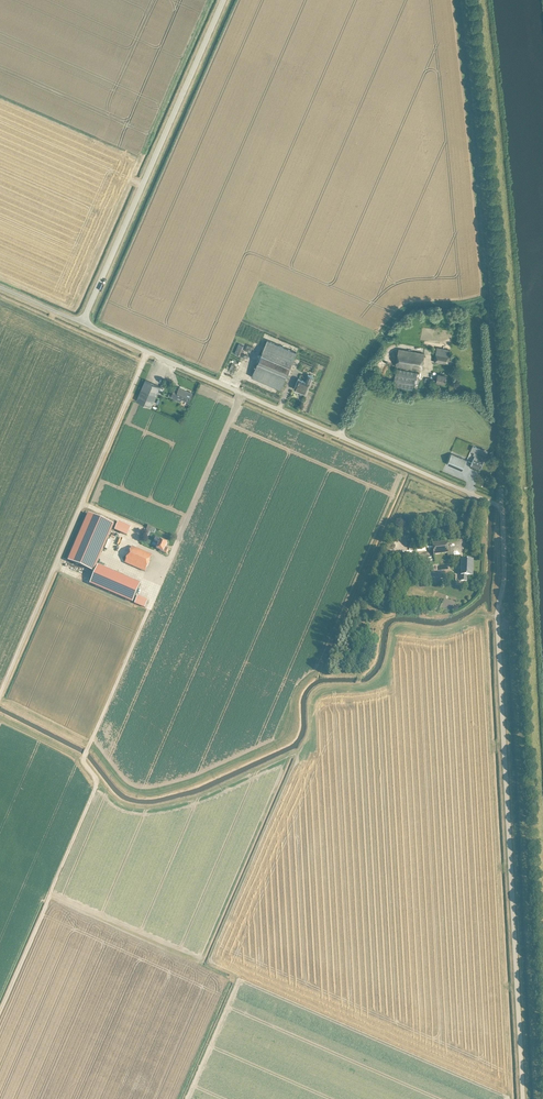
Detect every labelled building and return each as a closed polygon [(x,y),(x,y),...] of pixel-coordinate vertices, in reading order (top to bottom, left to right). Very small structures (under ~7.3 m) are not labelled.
[(281,389),(283,384),(297,352),(267,340),(256,366),(254,365),(251,372),(253,373),(251,376),(281,389)] [(244,346),(239,343),(234,353),(240,355),(244,346)] [(452,356),(449,355),(450,349),(437,347),(435,361),(448,364),(448,363),(451,364),(452,356)] [(422,369),(424,353),(398,349),(396,365),(422,369)] [(397,369),(393,386),(412,390),(413,383),(418,384),(420,373),(397,369)] [(306,394),(308,389),(313,376),(308,374),(305,381),(298,378),(294,389),(306,394)] [(437,378),(437,381),(445,383),(447,376),(438,374),(438,375),(433,374),(433,377),(437,378)] [(152,407),(158,391),(160,386),(145,380),(143,385),(137,401),(152,407)] [(182,399),(183,399),(189,402),(192,393),(179,388),(178,391),(174,389),(171,397),(181,401),(182,399)] [(480,469),(484,459),(486,455),(477,451),(479,448),(476,447),(473,446),(471,451),(474,452),(475,452),(474,455),(475,455),(471,465),(480,469)] [(462,471),(467,460),(451,454),(447,464),(462,471)] [(479,474),(481,471),(472,466),(470,469),(479,474)] [(68,561),(94,572),(114,525),(89,514),(68,561)] [(127,536),(131,527),(118,522),(115,530),(127,536)] [(168,543),(162,541),(161,540),(156,538),(155,541),(159,543),(157,549),(161,551),(160,551),(167,554),(169,549),(166,547),(168,543)] [(432,544),(434,555),(449,553),(448,542),(432,544)] [(152,555),(147,553),(132,547),(125,563),(145,572),(152,555)] [(467,576),(473,576),(473,560),(462,560),(461,575),(461,581),(467,581),(467,576)] [(98,566),(90,584),(133,603),(141,584),(98,566)] [(142,589),(152,594),(155,588),(145,583),(142,589)]
